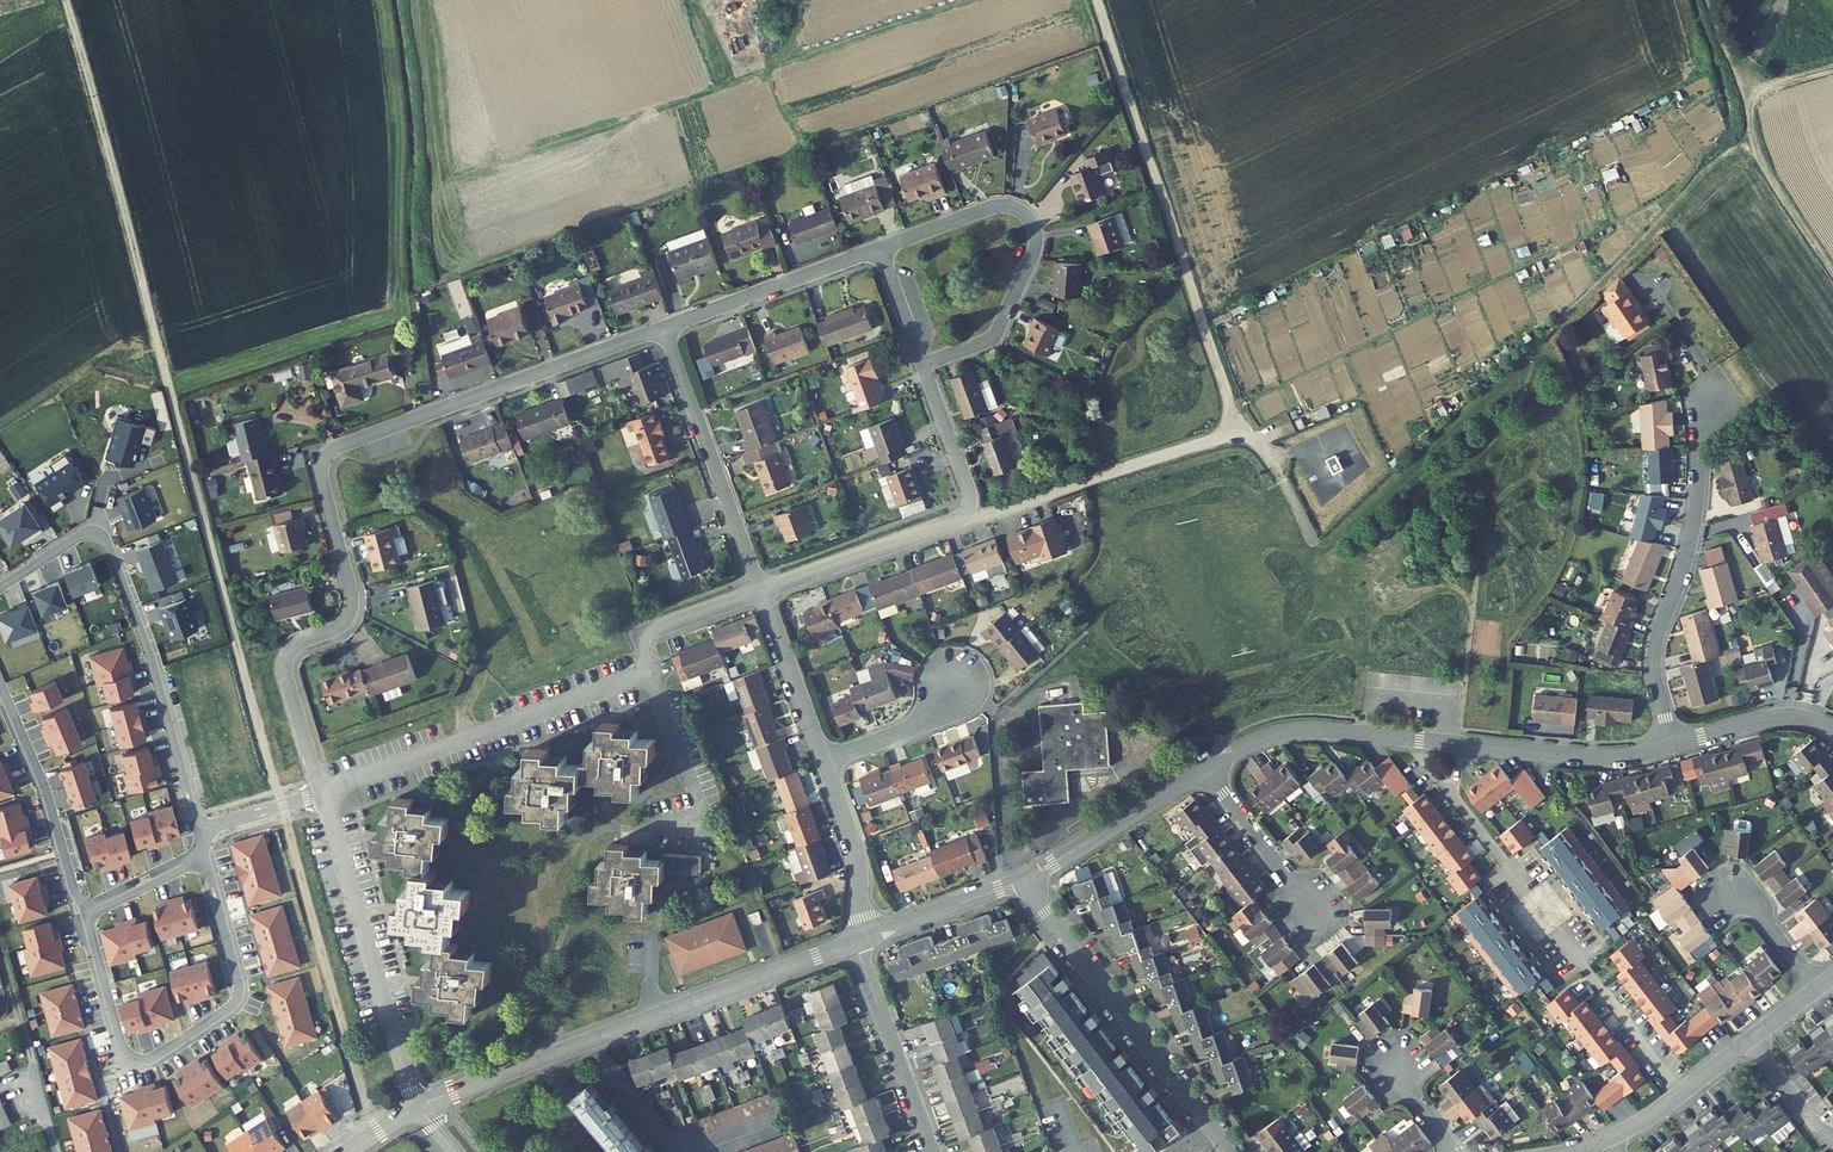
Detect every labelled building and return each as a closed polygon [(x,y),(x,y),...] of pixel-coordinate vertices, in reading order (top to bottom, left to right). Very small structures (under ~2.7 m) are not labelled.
[(1006,85),(997,88),(999,97),(1009,94),(1006,85)] [(1067,133),(1058,110),(1029,120),(1038,145),(1051,141),(1051,139),(1067,133)] [(939,126),(936,128),(941,140),(944,139),(939,126)] [(950,140),(941,143),(952,171),(995,155),(986,131),(951,144),(950,140)] [(1082,202),(1105,193),(1099,177),(1095,167),(1112,161),(1108,151),(1085,159),(1089,168),(1073,174),(1077,185),(1076,185),(1082,202)] [(808,153),(803,155),(809,171),(815,169),(808,153)] [(936,163),(901,176),(910,200),(927,193),(929,198),(947,192),(936,163)] [(849,195),(841,198),(850,222),(886,209),(885,207),(880,193),(891,189),(886,174),(875,178),(873,174),(864,177),(868,188),(849,195)] [(868,188),(864,177),(845,184),(849,195),(868,188)] [(896,202),(891,189),(880,193),(885,207),(896,202)] [(831,207),(791,222),(799,244),(839,229),(831,207)] [(1113,216),(1089,224),(1100,254),(1104,253),(1120,247),(1124,246),(1113,216)] [(756,221),(723,233),(732,257),(765,245),(766,248),(778,244),(770,224),(758,229),(756,221)] [(709,238),(670,252),(679,276),(698,269),(699,271),(718,264),(709,238)] [(594,250),(586,253),(593,271),(600,268),(594,250)] [(525,264),(532,269),(536,264),(529,259),(525,264)] [(1082,264),(1057,262),(1055,295),(1080,297),(1082,264)] [(643,278),(609,290),(618,314),(663,298),(655,274),(653,269),(641,273),(643,278)] [(699,271),(698,269),(679,276),(680,278),(699,271)] [(1619,326),(1627,337),(1633,333),(1647,323),(1648,322),(1638,308),(1640,306),(1619,276),(1604,290),(1612,301),(1602,307),(1611,320),(1616,328),(1619,326)] [(566,316),(589,307),(579,280),(570,283),(572,288),(546,298),(554,320),(556,324),(567,320),(566,316)] [(432,293),(424,296),(426,304),(435,301),(432,293)] [(1056,304),(1040,297),(1036,305),(1052,312),(1056,304)] [(818,324),(826,346),(873,329),(870,318),(866,309),(865,306),(855,310),(846,313),(845,311),(826,318),(827,321),(818,324)] [(1692,306),(1688,315),(1693,317),(1697,308),(1692,306)] [(521,309),(490,320),(498,345),(530,334),(521,309)] [(1026,345),(1049,355),(1060,330),(1038,319),(1035,318),(1031,327),(1034,328),(1026,345)] [(1616,344),(1627,337),(1619,326),(1616,328),(1611,320),(1603,325),(1616,344)] [(1650,327),(1647,323),(1633,333),(1635,337),(1650,327)] [(809,351),(800,327),(777,336),(776,333),(766,336),(767,339),(775,363),(809,351)] [(748,328),(705,344),(713,366),(745,354),(745,355),(756,351),(748,328)] [(492,363),(481,334),(471,338),(473,344),(443,355),(445,361),(450,373),(452,378),(492,363)] [(473,344),(471,338),(469,335),(462,337),(463,339),(440,347),(443,355),(473,344)] [(1649,390),(1657,389),(1672,386),(1667,360),(1672,359),(1671,350),(1641,355),(1648,390),(1649,390)] [(665,395),(653,364),(644,368),(639,354),(603,366),(608,380),(617,377),(621,387),(633,383),(641,404),(665,395)] [(387,356),(333,373),(343,405),(363,399),(359,387),(393,376),(387,356)] [(862,409),(882,402),(873,378),(871,372),(876,370),(872,358),(847,368),(861,406),(862,409)] [(450,373),(445,361),(436,364),(441,376),(450,373)] [(308,365),(300,367),(303,381),(312,379),(308,365)] [(1078,379),(1082,373),(1077,370),(1073,376),(1078,379)] [(761,373),(757,371),(752,378),(756,381),(761,373)] [(966,418),(988,410),(987,409),(978,384),(974,371),(952,378),(966,418)] [(557,384),(562,398),(593,387),(588,372),(557,384)] [(1605,386),(1608,377),(1600,375),(1597,383),(1605,386)] [(997,405),(988,380),(978,384),(987,409),(997,405)] [(571,422),(562,398),(517,415),(526,439),(571,422)] [(1648,449),(1669,448),(1669,435),(1668,425),(1674,425),(1673,412),(1668,413),(1667,398),(1641,404),(1643,449),(1648,449)] [(776,441),(762,401),(737,410),(748,440),(744,441),(748,451),(775,441),(776,441)] [(1002,409),(996,415),(1001,420),(1007,414),(1002,409)] [(249,459),(267,455),(258,418),(257,418),(256,412),(248,414),(250,420),(235,424),(244,461),(249,459)] [(654,412),(634,419),(638,429),(650,464),(660,460),(669,457),(670,457),(662,435),(665,434),(660,420),(657,421),(654,412)] [(235,424),(250,420),(248,414),(233,418),(235,424)] [(993,414),(978,420),(981,427),(996,422),(993,414)] [(804,423),(809,426),(813,418),(808,415),(804,423)] [(115,434),(107,461),(123,466),(124,462),(133,465),(140,443),(151,446),(156,429),(143,425),(143,427),(130,423),(131,420),(118,416),(113,433),(115,434)] [(893,418),(870,426),(883,463),(903,455),(900,447),(904,445),(893,418)] [(1002,436),(1006,435),(1017,431),(1012,418),(998,423),(1002,436)] [(638,429),(634,419),(628,421),(631,431),(638,429)] [(513,447),(504,423),(493,427),(477,433),(462,439),(470,462),(513,447)] [(832,425),(827,423),(823,433),(829,435),(832,425)] [(994,475),(1018,467),(1006,435),(1002,436),(998,423),(981,429),(986,442),(982,443),(994,475)] [(477,433),(493,427),(492,424),(476,430),(477,433)] [(1087,431),(1074,428),(1072,434),(1085,437),(1087,431)] [(822,442),(819,433),(812,435),(815,444),(822,442)] [(1599,445),(1595,436),(1589,439),(1593,448),(1599,445)] [(518,438),(513,440),(516,449),(521,447),(518,438)] [(594,441),(585,444),(588,452),(597,449),(594,441)] [(775,441),(748,451),(744,453),(747,464),(756,461),(767,492),(790,483),(779,452),(775,441)] [(1645,493),(1669,495),(1668,482),(1673,482),(1671,447),(1669,448),(1648,449),(1651,483),(1645,483),(1645,493)] [(1739,452),(1719,457),(1724,476),(1726,483),(1721,485),(1724,497),(1729,496),(1732,506),(1753,500),(1739,452)] [(54,472),(34,485),(53,512),(65,504),(61,498),(85,483),(65,453),(49,464),(54,472)] [(267,455),(249,459),(259,499),(282,494),(274,465),(278,464),(275,453),(267,455)] [(1336,455),(1327,459),(1335,474),(1343,469),(1336,455)] [(898,503),(922,495),(912,467),(888,476),(898,503)] [(216,479),(209,480),(212,489),(218,487),(216,479)] [(482,490),(473,484),(470,489),(478,495),(482,490)] [(650,495),(651,497),(675,489),(674,486),(650,495)] [(838,488),(829,487),(828,494),(837,495),(838,488)] [(117,497),(121,508),(123,508),(125,514),(124,515),(129,529),(155,520),(143,488),(117,497)] [(675,489),(651,497),(665,538),(668,537),(689,529),(675,489)] [(1631,537),(1640,539),(1653,542),(1656,527),(1658,521),(1664,521),(1666,509),(1661,507),(1664,496),(1642,494),(1631,537)] [(24,502),(0,518),(0,528),(11,545),(22,537),(25,542),(42,531),(24,502)] [(1789,514),(1786,503),(1752,513),(1755,525),(1753,525),(1757,537),(1759,546),(1764,562),(1787,556),(1784,545),(1776,518),(1785,515),(1789,514)] [(788,540),(811,532),(802,506),(776,515),(779,524),(782,523),(784,530),(788,540)] [(274,514),(276,521),(294,514),(291,508),(274,514)] [(1793,542),(1785,515),(1776,518),(1784,545),(1793,542)] [(276,525),(283,552),(307,546),(303,528),(305,528),(303,518),(276,525)] [(1054,519),(1033,526),(1034,528),(1008,537),(1017,561),(1042,553),(1044,560),(1066,553),(1054,519)] [(366,535),(375,570),(401,564),(394,537),(402,535),(399,526),(366,535)] [(704,570),(689,529),(668,537),(684,578),(704,570)] [(996,539),(964,551),(972,573),(973,573),(976,581),(990,576),(991,579),(1008,572),(996,539)] [(1640,539),(1623,581),(1646,591),(1665,545),(1653,542),(1640,539)] [(136,550),(145,572),(146,572),(148,577),(146,577),(152,591),(177,582),(161,540),(136,550)] [(630,541),(619,545),(621,552),(633,548),(630,541)] [(1705,551),(1709,567),(1726,562),(1722,547),(1705,551)] [(1788,571),(1808,598),(1806,600),(1817,617),(1832,606),(1832,578),(1815,552),(1788,571)] [(911,568),(912,569),(920,592),(962,577),(954,553),(911,568)] [(1708,599),(1710,608),(1737,601),(1735,591),(1726,562),(1709,567),(1702,569),(1710,598),(1708,599)] [(64,573),(73,596),(99,586),(90,563),(64,573)] [(920,592),(912,569),(881,580),(881,579),(869,583),(870,584),(879,609),(896,603),(921,594),(920,592)] [(1781,588),(1776,580),(1767,586),(1772,594),(1781,588)] [(409,587),(420,630),(446,624),(435,581),(409,587)] [(67,607),(58,582),(33,592),(42,616),(67,607)] [(313,610),(308,587),(271,596),(277,618),(295,614),(295,615),(313,610)] [(856,589),(828,600),(837,621),(864,610),(856,589)] [(1603,618),(1609,620),(1630,629),(1634,620),(1631,619),(1634,612),(1639,600),(1615,590),(1603,618)] [(988,601),(986,595),(977,598),(978,604),(988,601)] [(159,608),(164,621),(166,621),(174,641),(198,631),(186,598),(159,608)] [(815,636),(839,626),(837,621),(828,600),(827,598),(819,602),(821,605),(805,612),(815,636)] [(1068,598),(1060,604),(1065,611),(1073,605),(1068,598)] [(27,602),(17,605),(18,608),(0,615),(0,623),(6,640),(37,628),(27,602)] [(900,612),(896,603),(879,609),(882,618),(900,612)] [(1695,662),(1708,659),(1719,656),(1706,609),(1682,616),(1695,662)] [(1020,630),(1021,630),(1006,612),(985,629),(982,631),(989,639),(991,637),(1000,647),(1001,645),(1020,630)] [(934,613),(932,619),(939,621),(941,615),(934,613)] [(755,615),(713,631),(716,640),(721,653),(752,641),(749,633),(760,630),(755,616),(755,615)] [(1630,629),(1609,620),(1594,656),(1603,659),(1612,663),(1616,665),(1631,629),(1630,629)] [(1021,630),(1020,630),(1039,654),(1045,648),(1027,625),(1021,630)] [(1039,654),(1020,630),(1001,645),(1014,661),(1012,663),(1018,671),(1039,654)] [(716,640),(672,656),(685,690),(703,683),(700,674),(725,665),(721,653),(716,640)] [(1745,665),(1751,690),(1773,684),(1769,667),(1778,665),(1775,657),(1772,645),(1754,650),(1757,662),(1745,665)] [(455,647),(451,654),(458,658),(462,650),(455,647)] [(88,657),(95,683),(101,682),(106,700),(133,693),(131,686),(136,685),(129,661),(124,662),(121,648),(88,657)] [(837,648),(830,652),(834,657),(840,654),(837,648)] [(1578,655),(1563,649),(1560,657),(1575,663),(1578,655)] [(407,654),(362,670),(369,689),(371,695),(384,691),(399,685),(416,679),(407,654)] [(1695,662),(1680,666),(1683,676),(1684,675),(1693,706),(1719,699),(1710,668),(1708,659),(1695,662)] [(480,665),(471,660),(466,670),(475,675),(480,665)] [(870,668),(871,672),(885,666),(883,663),(870,668)] [(871,708),(897,698),(888,674),(885,666),(871,672),(870,672),(873,680),(862,684),(871,708)] [(1744,667),(1735,669),(1739,683),(1747,681),(1744,667)] [(322,682),(330,703),(369,689),(362,670),(351,675),(350,672),(322,682)] [(759,670),(733,680),(746,713),(768,705),(770,704),(761,679),(762,679),(759,670)] [(1573,670),(1568,673),(1572,680),(1577,677),(1573,670)] [(36,700),(31,702),(35,711),(63,699),(56,681),(32,691),(36,700)] [(871,708),(862,684),(850,688),(853,696),(833,704),(840,724),(861,717),(859,712),(871,708)] [(402,694),(399,685),(384,691),(388,700),(402,694)] [(1743,693),(1732,696),(1734,705),(1745,703),(1743,693)] [(1578,699),(1537,695),(1534,719),(1575,724),(1578,699)] [(1633,700),(1590,696),(1588,717),(1597,717),(1596,724),(1609,725),(1610,718),(1616,719),(1631,720),(1633,700)] [(120,746),(145,739),(143,729),(148,727),(143,710),(138,711),(135,701),(110,708),(120,746)] [(1045,770),(1023,771),(1026,804),(1070,801),(1067,769),(1110,766),(1106,711),(1085,712),(1085,702),(1040,706),(1045,770)] [(768,705),(746,713),(744,714),(757,747),(784,737),(781,728),(777,729),(768,705)] [(67,707),(43,717),(47,727),(42,729),(49,745),(54,743),(58,753),(82,743),(67,707)] [(585,765),(585,777),(603,778),(603,784),(621,784),(621,787),(620,793),(639,794),(640,775),(646,776),(646,758),(649,758),(655,758),(655,753),(656,740),(637,739),(638,733),(620,732),(620,730),(620,723),(616,723),(602,723),(601,741),(595,741),(594,759),(591,759),(585,758),(585,765)] [(980,756),(973,736),(935,750),(943,770),(980,756)] [(757,747),(762,762),(769,781),(776,778),(793,772),(784,747),(787,746),(784,737),(757,747)] [(1722,754),(1729,777),(1748,772),(1745,763),(1765,757),(1761,742),(1760,739),(1740,745),(1741,748),(1734,750),(1722,754)] [(1805,771),(1810,767),(1812,766),(1818,773),(1832,762),(1827,755),(1824,757),(1820,751),(1812,740),(1792,755),(1805,772),(1805,771)] [(124,773),(129,792),(158,784),(156,778),(161,777),(155,756),(150,757),(148,747),(123,754),(128,772),(124,773)] [(762,762),(757,747),(748,751),(754,766),(762,762)] [(585,777),(585,765),(567,765),(567,759),(549,758),(549,756),(549,749),(545,749),(531,749),(530,767),(524,767),(524,785),(521,784),(514,784),(514,802),(532,804),(532,809),(550,810),(550,813),(550,819),(568,820),(569,802),(575,801),(575,784),(578,784),(584,784),(585,777)] [(717,750),(712,754),(718,760),(722,757),(717,750)] [(1729,777),(1722,754),(1709,757),(1702,759),(1701,756),(1681,761),(1687,780),(1698,776),(1700,785),(1710,782),(1729,777)] [(1383,762),(1393,776),(1400,770),(1390,757),(1383,762)] [(903,791),(931,780),(923,758),(902,766),(900,762),(891,766),(892,770),(900,792),(903,791)] [(61,769),(73,805),(80,803),(81,808),(91,805),(89,800),(96,798),(84,761),(77,764),(76,759),(66,762),(67,767),(61,769)] [(0,761),(0,796),(13,791),(9,782),(14,780),(7,763),(2,765),(0,761)] [(1369,792),(1385,780),(1375,768),(1370,761),(1360,768),(1354,773),(1352,770),(1345,775),(1350,782),(1356,790),(1363,785),(1369,792)] [(1393,776),(1383,762),(1375,768),(1385,780),(1386,781),(1393,776)] [(1827,801),(1830,799),(1832,797),(1832,762),(1818,773),(1823,780),(1816,785),(1827,801)] [(1300,784),(1285,765),(1275,772),(1268,763),(1261,769),(1283,797),(1300,784)] [(1334,794),(1350,782),(1345,775),(1335,763),(1325,770),(1319,774),(1317,772),(1310,777),(1322,792),(1328,787),(1334,794)] [(1670,765),(1661,767),(1662,771),(1655,773),(1643,776),(1650,800),(1669,794),(1667,786),(1667,785),(1675,783),(1670,765)] [(1500,766),(1468,790),(1483,810),(1515,786),(1511,781),(1500,766)] [(1283,797),(1261,769),(1253,774),(1260,783),(1251,791),(1266,811),(1283,797)] [(900,792),(892,770),(877,776),(876,772),(860,778),(861,782),(869,801),(870,805),(901,794),(900,792)] [(1391,788),(1406,777),(1400,770),(1393,776),(1386,781),(1391,788)] [(1525,770),(1511,781),(1515,786),(1532,808),(1546,797),(1525,770)] [(796,771),(793,772),(776,778),(789,812),(809,804),(796,771)] [(1631,805),(1649,800),(1650,800),(1643,776),(1631,780),(1624,782),(1623,778),(1615,780),(1616,784),(1620,798),(1628,796),(1631,805)] [(1405,789),(1410,785),(1411,784),(1406,777),(1391,788),(1397,796),(1405,789)] [(1729,777),(1710,782),(1713,793),(1731,787),(1729,777)] [(1616,784),(1615,780),(1606,783),(1607,786),(1599,788),(1588,792),(1594,815),(1614,810),(1611,801),(1620,798),(1616,784)] [(1786,791),(1789,784),(1780,780),(1777,788),(1786,791)] [(869,801),(861,782),(856,784),(863,804),(869,801)] [(1300,784),(1283,797),(1287,803),(1304,790),(1300,784)] [(1411,804),(1420,798),(1412,787),(1407,791),(1403,793),(1411,804)] [(965,794),(955,798),(957,803),(969,799),(968,794),(965,795),(965,794)] [(1321,794),(1314,799),(1317,803),(1324,798),(1321,794)] [(1417,825),(1437,811),(1425,794),(1420,798),(1411,804),(1405,809),(1417,825)] [(1790,807),(1796,803),(1791,797),(1786,801),(1790,807)] [(418,870),(429,871),(431,853),(437,854),(438,836),(441,836),(447,837),(449,818),(431,816),(432,811),(414,809),(414,806),(415,800),(396,798),(394,816),(389,816),(387,833),(384,833),(378,833),(378,837),(376,851),(394,853),(393,859),(411,861),(411,863),(410,869),(418,870)] [(1188,831),(1193,838),(1216,820),(1211,813),(1208,815),(1204,810),(1196,800),(1176,815),(1188,831)] [(1649,800),(1631,805),(1633,813),(1651,808),(1649,800)] [(19,802),(0,808),(0,837),(5,855),(32,847),(30,841),(33,840),(26,816),(23,817),(19,802)] [(920,803),(909,807),(911,813),(922,810),(920,803)] [(809,804),(789,812),(785,813),(791,828),(792,828),(799,847),(819,839),(820,839),(812,816),(813,816),(809,804)] [(172,806),(148,812),(149,816),(130,821),(138,847),(147,844),(149,849),(170,843),(168,838),(181,835),(172,806)] [(978,826),(990,822),(986,810),(974,813),(978,826)] [(1419,828),(1428,839),(1430,841),(1449,826),(1437,811),(1417,825),(1419,828)] [(1216,820),(1193,838),(1186,844),(1203,866),(1211,860),(1231,845),(1223,835),(1219,829),(1222,827),(1216,820)] [(1522,820),(1502,835),(1514,851),(1534,837),(1522,820)] [(1730,835),(1724,834),(1722,853),(1748,856),(1751,824),(1749,821),(1738,820),(1734,822),(1734,829),(1733,835),(1730,835)] [(1816,828),(1814,820),(1804,823),(1807,831),(1816,828)] [(877,833),(880,827),(869,821),(865,828),(877,833)] [(919,824),(902,830),(904,835),(921,829),(919,824)] [(1441,857),(1461,842),(1449,826),(1430,841),(1441,857)] [(1419,828),(1413,833),(1422,844),(1428,839),(1419,828)] [(1567,828),(1542,847),(1604,927),(1613,920),(1618,916),(1629,907),(1567,828)] [(104,829),(85,834),(93,863),(99,862),(100,866),(122,861),(120,856),(130,853),(124,832),(106,837),(104,829)] [(1328,858),(1343,879),(1358,868),(1364,863),(1348,843),(1354,839),(1347,829),(1328,843),(1335,853),(1328,858)] [(1322,847),(1310,831),(1303,837),(1297,830),(1283,842),(1288,848),(1291,846),(1295,852),(1303,862),(1322,847)] [(924,832),(920,833),(925,846),(929,845),(924,832)] [(931,851),(933,855),(940,875),(977,861),(978,863),(987,860),(977,834),(931,851)] [(282,895),(264,835),(233,844),(251,904),(282,895)] [(799,847),(797,847),(805,869),(795,873),(799,885),(831,873),(819,839),(799,847)] [(1454,873),(1468,862),(1473,858),(1461,842),(1441,857),(1454,873)] [(664,872),(665,860),(646,860),(647,854),(629,853),(629,850),(629,844),(621,844),(611,844),(610,862),(604,862),(603,880),(600,880),(594,879),(594,898),(612,898),(612,904),(630,905),(630,914),(648,915),(649,896),(654,897),(655,879),(664,879),(664,878),(664,872)] [(1239,855),(1231,845),(1211,860),(1223,876),(1220,879),(1226,885),(1252,866),(1246,859),(1243,861),(1239,855)] [(797,847),(787,851),(795,873),(805,869),(797,847)] [(1684,863),(1677,869),(1688,884),(1709,868),(1698,853),(1694,848),(1680,858),(1684,863)] [(758,849),(751,851),(754,860),(761,857),(758,849)] [(1775,850),(1755,865),(1771,886),(1786,874),(1781,867),(1786,864),(1775,850)] [(702,855),(665,854),(665,860),(664,872),(701,873),(702,855)] [(933,855),(894,869),(901,889),(940,875),(933,855)] [(1168,866),(1164,860),(1155,867),(1159,872),(1168,866)] [(1454,873),(1448,877),(1461,893),(1481,878),(1468,862),(1454,873)] [(1234,890),(1246,906),(1254,900),(1266,891),(1259,881),(1254,875),(1257,873),(1252,866),(1226,885),(1231,892),(1234,890)] [(1358,868),(1343,879),(1359,899),(1379,884),(1369,871),(1364,875),(1358,868)] [(1679,891),(1688,884),(1677,869),(1662,869),(1674,885),(1675,885),(1679,891)] [(439,942),(450,943),(452,925),(458,926),(460,908),(463,908),(469,909),(471,890),(453,889),(453,883),(435,881),(436,878),(436,872),(429,871),(418,870),(416,888),(410,888),(409,905),(405,905),(400,905),(399,909),(398,923),(416,925),(415,931),(433,933),(433,936),(432,942),(439,942)] [(1103,874),(1074,884),(1078,897),(1080,899),(1081,899),(1089,897),(1094,910),(1113,904),(1112,901),(1103,874)] [(1791,881),(1786,874),(1771,886),(1786,906),(1807,891),(1796,877),(1791,881)] [(41,886),(38,876),(12,884),(22,920),(48,913),(46,903),(51,902),(46,885),(41,886)] [(1641,876),(1635,880),(1639,886),(1645,881),(1641,876)] [(1675,919),(1680,926),(1696,915),(1679,891),(1675,885),(1674,885),(1653,900),(1669,922),(1675,919)] [(1184,886),(1178,891),(1184,899),(1190,895),(1184,886)] [(824,889),(795,899),(805,928),(827,920),(820,900),(827,897),(824,889)] [(1422,892),(1418,894),(1421,901),(1426,899),(1422,892)] [(163,939),(200,929),(192,900),(185,901),(184,897),(160,903),(161,908),(155,910),(163,939)] [(1479,897),(1453,916),(1514,996),(1539,976),(1479,897)] [(1192,899),(1187,902),(1190,908),(1195,905),(1192,899)] [(1815,899),(1796,914),(1804,924),(1795,931),(1800,938),(1809,931),(1828,916),(1815,899)] [(1113,904),(1094,910),(1098,924),(1100,925),(1102,925),(1109,923),(1114,936),(1134,930),(1123,900),(1113,904)] [(1254,900),(1246,906),(1234,915),(1235,916),(1224,924),(1227,927),(1237,919),(1243,927),(1252,939),(1257,945),(1263,941),(1278,930),(1254,900)] [(283,906),(252,915),(270,975),(301,966),(283,906)] [(1200,907),(1195,911),(1201,918),(1205,915),(1200,907)] [(1392,909),(1366,909),(1366,935),(1385,935),(1385,926),(1392,926),(1392,909)] [(759,910),(749,914),(753,926),(764,922),(759,910)] [(1154,911),(1148,913),(1151,920),(1157,919),(1154,911)] [(988,915),(974,919),(985,949),(1014,938),(1007,918),(993,923),(991,916),(989,915),(988,915)] [(1685,933),(1701,922),(1696,915),(1680,926),(1685,933)] [(732,916),(671,938),(676,951),(683,970),(744,948),(732,916)] [(1628,929),(1618,916),(1613,920),(1623,933),(1628,929)] [(1828,916),(1809,931),(1800,938),(1806,945),(1815,938),(1822,948),(1832,940),(1832,922),(1828,916)] [(112,965),(138,957),(137,951),(155,946),(148,921),(142,923),(140,918),(116,925),(117,928),(103,932),(112,965)] [(956,959),(962,957),(985,949),(974,919),(960,924),(959,926),(962,935),(948,940),(956,959)] [(32,947),(26,949),(33,975),(66,966),(62,952),(64,951),(58,930),(54,932),(51,922),(26,929),(32,947)] [(1685,933),(1680,937),(1690,951),(1711,935),(1701,922),(1685,933)] [(1134,930),(1114,936),(1119,949),(1120,951),(1121,951),(1129,949),(1134,962),(1154,956),(1143,926),(1134,930)] [(1252,939),(1243,927),(1236,933),(1245,944),(1252,939)] [(1263,953),(1280,975),(1300,960),(1283,937),(1278,930),(1263,941),(1269,949),(1263,953)] [(1385,935),(1366,935),(1366,945),(1385,945),(1385,935)] [(1731,935),(1724,940),(1727,944),(1734,939),(1731,935)] [(956,959),(948,940),(935,945),(932,937),(931,936),(929,936),(916,941),(927,970),(956,959)] [(1651,939),(1645,943),(1649,948),(1654,944),(1651,939)] [(1645,956),(1632,940),(1612,955),(1625,971),(1639,960),(1645,956)] [(927,970),(916,941),(902,946),(901,947),(901,949),(904,957),(890,961),(897,981),(927,970)] [(1263,941),(1257,945),(1263,953),(1269,949),(1263,941)] [(454,1005),(454,1008),(453,1014),(471,1016),(473,997),(479,998),(481,980),(484,980),(490,981),(492,962),(474,961),(474,955),(457,953),(457,950),(457,944),(450,943),(439,942),(437,960),(431,960),(430,978),(427,977),(421,977),(420,981),(419,995),(437,997),(436,1003),(454,1005)] [(1342,943),(1322,958),(1333,973),(1341,967),(1345,972),(1358,963),(1342,943)] [(1154,956),(1134,962),(1138,975),(1139,977),(1141,977),(1149,974),(1154,988),(1174,982),(1164,952),(1154,956)] [(1742,970),(1744,972),(1760,992),(1767,987),(1764,984),(1771,979),(1780,972),(1765,952),(1742,970)] [(1322,958),(1292,981),(1307,1001),(1330,984),(1326,978),(1333,973),(1322,958)] [(1173,1121),(1169,1124),(1176,1134),(1183,1128),(1053,959),(1050,962),(1051,964),(1052,964),(1059,974),(1050,981),(1056,990),(1064,999),(1073,992),(1080,1001),(1088,1010),(1078,1018),(1085,1027),(1092,1036),(1102,1028),(1109,1037),(1126,1060),(1120,1064),(1113,1055),(1109,1058),(1114,1064),(1121,1073),(1130,1066),(1138,1075),(1145,1084),(1135,1092),(1142,1101),(1149,1110),(1159,1102),(1166,1112),(1173,1121)] [(1651,976),(1639,960),(1625,971),(1619,975),(1631,990),(1651,976)] [(209,962),(171,972),(179,1001),(186,999),(187,1004),(211,998),(210,993),(216,991),(209,962)] [(1701,962),(1695,966),(1698,971),(1704,967),(1701,962)] [(1021,1002),(1028,1011),(1056,990),(1050,981),(1059,974),(1052,964),(1051,964),(1024,985),(1031,994),(1025,999),(1021,1002)] [(1383,972),(1379,976),(1384,983),(1388,980),(1383,972)] [(1731,982),(1724,987),(1740,1007),(1742,1010),(1749,1005),(1747,1002),(1753,998),(1760,992),(1744,972),(1731,982)] [(1326,978),(1330,984),(1337,978),(1333,973),(1326,978)] [(1663,991),(1651,976),(1631,990),(1643,1006),(1663,991)] [(300,977),(269,986),(287,1046),(318,1037),(300,977)] [(1724,987),(1731,982),(1727,977),(1720,982),(1724,987)] [(1174,982),(1154,988),(1158,1001),(1159,1003),(1161,1003),(1169,1001),(1174,1014),(1194,1008),(1184,978),(1174,982)] [(811,991),(818,1010),(841,1002),(834,983),(811,991)] [(1025,999),(1031,994),(1024,985),(1018,990),(1025,999)] [(83,1028),(71,986),(40,995),(52,1037),(83,1028)] [(166,987),(139,994),(141,1000),(123,1005),(130,1031),(140,1028),(141,1033),(162,1027),(161,1024),(175,1021),(166,987)] [(1405,993),(1402,1012),(1428,1015),(1431,989),(1415,987),(1414,994),(1405,993)] [(1548,1005),(1551,1002),(1539,987),(1536,990),(1548,1005)] [(1704,1003),(1707,1006),(1719,1022),(1719,1023),(1727,1017),(1733,1013),(1735,1015),(1742,1010),(1740,1007),(1724,987),(1704,1003)] [(1064,999),(1056,990),(1028,1011),(1036,1021),(1039,1018),(1046,1013),(1052,1022),(1080,1001),(1073,992),(1064,999)] [(1565,1017),(1580,1005),(1567,990),(1551,1002),(1548,1005),(1560,1021),(1565,1017)] [(1675,1007),(1663,991),(1643,1006),(1651,1016),(1656,1022),(1653,1025),(1658,1032),(1674,1020),(1668,1013),(1675,1007)] [(1393,1009),(1383,996),(1360,1014),(1364,1019),(1357,1024),(1363,1032),(1369,1039),(1389,1023),(1384,1016),(1393,1009)] [(1088,1010),(1080,1001),(1052,1022),(1059,1031),(1053,1036),(1050,1039),(1057,1048),(1085,1027),(1078,1018),(1088,1010)] [(1577,1032),(1597,1017),(1585,1001),(1580,1005),(1565,1017),(1577,1032)] [(818,1010),(825,1030),(840,1024),(848,1021),(841,1002),(818,1010)] [(994,1013),(990,1002),(982,1005),(985,1016),(994,1013)] [(1517,1003),(1507,1011),(1512,1016),(1521,1008),(1517,1003)] [(791,1028),(783,1004),(763,1012),(772,1035),(791,1028)] [(1194,1008),(1174,1014),(1179,1028),(1180,1029),(1181,1030),(1189,1027),(1194,1041),(1214,1034),(1204,1005),(1194,1008)] [(1707,1006),(1700,1012),(1712,1027),(1719,1022),(1707,1006)] [(796,1019),(804,1016),(802,1010),(794,1013),(796,1019)] [(772,1035),(763,1012),(744,1019),(747,1027),(753,1042),(765,1037),(772,1035)] [(1700,1012),(1693,1017),(1705,1032),(1712,1027),(1700,1012)] [(1053,1036),(1059,1031),(1052,1022),(1046,1013),(1039,1018),(1053,1036)] [(1823,1021),(1832,1034),(1832,1013),(1823,1021)] [(926,1023),(933,1042),(956,1034),(949,1015),(926,1023)] [(1347,1015),(1341,1019),(1350,1030),(1355,1026),(1347,1015)] [(797,1023),(798,1024),(806,1021),(804,1016),(796,1019),(797,1023)] [(1590,1048),(1609,1033),(1597,1017),(1577,1032),(1590,1048)] [(1693,1017),(1687,1022),(1698,1037),(1705,1032),(1693,1017)] [(1674,1020),(1658,1032),(1664,1039),(1667,1036),(1679,1027),(1674,1020)] [(1812,1045),(1823,1061),(1832,1053),(1832,1034),(1823,1021),(1809,1032),(1816,1042),(1812,1045)] [(1679,1027),(1667,1036),(1671,1042),(1679,1052),(1698,1037),(1687,1022),(1679,1027)] [(1288,1023),(1283,1027),(1289,1035),(1293,1031),(1288,1023)] [(817,1033),(824,1052),(847,1043),(840,1024),(825,1030),(817,1033)] [(978,1025),(970,1028),(972,1034),(980,1031),(978,1025)] [(1435,1025),(1420,1037),(1436,1057),(1456,1042),(1446,1029),(1441,1033),(1435,1025)] [(753,1042),(747,1027),(728,1035),(737,1057),(756,1050),(753,1042)] [(1092,1036),(1085,1027),(1057,1048),(1064,1058),(1068,1055),(1074,1050),(1081,1059),(1109,1037),(1102,1028),(1092,1036)] [(1214,1034),(1194,1041),(1199,1054),(1200,1055),(1203,1056),(1210,1053),(1215,1067),(1234,1060),(1224,1031),(1214,1034)] [(245,1066),(247,1070),(263,1059),(246,1034),(241,1037),(238,1033),(220,1045),(223,1049),(214,1054),(229,1077),(245,1066)] [(1305,1036),(1298,1033),(1294,1042),(1300,1045),(1305,1036)] [(1614,1066),(1630,1054),(1624,1046),(1621,1049),(1617,1043),(1609,1033),(1590,1048),(1602,1064),(1609,1059),(1614,1066)] [(956,1034),(933,1042),(940,1061),(957,1055),(963,1052),(956,1034)] [(718,1064),(737,1057),(728,1035),(710,1041),(718,1064)] [(767,1043),(765,1037),(753,1042),(756,1050),(765,1047),(767,1043)] [(1126,1060),(1109,1037),(1081,1059),(1088,1069),(1082,1074),(1079,1077),(1086,1086),(1114,1064),(1109,1058),(1113,1055),(1120,1064),(1126,1060)] [(1785,1050),(1804,1075),(1823,1061),(1812,1045),(1807,1049),(1800,1039),(1785,1050)] [(80,1040),(49,1048),(66,1108),(96,1099),(80,1040)] [(1545,1040),(1538,1046),(1542,1051),(1549,1045),(1545,1040)] [(718,1064),(710,1041),(691,1048),(700,1071),(718,1064)] [(831,1070),(854,1062),(847,1043),(824,1052),(831,1070)] [(1359,1047),(1334,1044),(1331,1059),(1338,1060),(1337,1070),(1356,1072),(1359,1047)] [(672,1055),(669,1047),(650,1054),(659,1077),(677,1070),(672,1055)] [(786,1055),(783,1047),(777,1049),(780,1057),(786,1055)] [(700,1071),(691,1048),(672,1055),(677,1070),(680,1078),(681,1079),(700,1071)] [(775,1059),(780,1057),(777,1049),(772,1051),(775,1059)] [(1082,1074),(1088,1069),(1081,1059),(1074,1050),(1068,1055),(1082,1074)] [(1526,1050),(1520,1055),(1523,1059),(1525,1058),(1529,1055),(1526,1050)] [(968,1051),(963,1052),(957,1055),(961,1066),(972,1062),(968,1051)] [(801,1060),(810,1057),(808,1052),(801,1054),(799,1055),(801,1060)] [(659,1077),(650,1054),(631,1061),(639,1084),(659,1077)] [(1620,1073),(1593,1095),(1597,1100),(1605,1110),(1645,1079),(1637,1069),(1633,1063),(1635,1061),(1630,1054),(1614,1066),(1620,1073)] [(934,1063),(941,1082),(964,1074),(961,1066),(957,1055),(940,1061),(934,1063)] [(1536,1064),(1529,1055),(1525,1058),(1532,1067),(1536,1064)] [(801,1060),(804,1066),(812,1062),(810,1057),(801,1060)] [(1234,1060),(1215,1067),(1219,1080),(1220,1081),(1222,1082),(1230,1079),(1234,1093),(1254,1086),(1244,1057),(1234,1060)] [(12,1070),(7,1059),(0,1063),(0,1076),(12,1070)] [(192,1107),(224,1086),(207,1059),(202,1063),(199,1059),(177,1072),(180,1077),(175,1080),(192,1107)] [(984,1060),(976,1063),(978,1068),(986,1065),(984,1060)] [(831,1070),(838,1089),(861,1081),(854,1062),(831,1070)] [(986,1065),(978,1068),(980,1074),(995,1068),(993,1063),(986,1065)] [(1114,1064),(1086,1086),(1093,1095),(1096,1092),(1103,1088),(1110,1097),(1138,1075),(1130,1066),(1121,1073),(1114,1064)] [(751,1078),(748,1069),(742,1071),(745,1080),(751,1078)] [(680,1078),(677,1070),(659,1077),(661,1085),(680,1078)] [(1474,1089),(1459,1070),(1440,1085),(1449,1097),(1440,1104),(1445,1111),(1474,1089)] [(1539,1070),(1532,1075),(1536,1080),(1543,1075),(1539,1070)] [(745,1080),(742,1071),(737,1074),(740,1082),(745,1080)] [(941,1082),(948,1101),(970,1092),(964,1074),(941,1082)] [(1145,1084),(1138,1075),(1110,1097),(1116,1106),(1110,1111),(1107,1113),(1114,1123),(1142,1101),(1135,1092),(1145,1084)] [(1573,1098),(1567,1103),(1579,1118),(1586,1113),(1584,1110),(1589,1105),(1597,1100),(1593,1095),(1582,1080),(1568,1091),(1573,1098)] [(845,1108),(853,1105),(868,1099),(861,1081),(838,1089),(845,1108)] [(131,1129),(157,1122),(156,1116),(174,1111),(167,1086),(161,1087),(159,1082),(135,1089),(136,1092),(122,1096),(131,1129)] [(716,1098),(710,1083),(705,1085),(710,1100),(716,1098)] [(651,1149),(647,1146),(645,1148),(615,1112),(617,1110),(615,1106),(612,1104),(610,1106),(591,1084),(574,1098),(594,1121),(595,1123),(620,1151),(653,1151),(651,1149)] [(1379,1104),(1364,1084),(1362,1085),(1355,1091),(1349,1095),(1344,1099),(1354,1113),(1359,1109),(1364,1115),(1379,1104)] [(710,1100),(705,1085),(699,1087),(705,1102),(710,1100)] [(1110,1111),(1116,1106),(1110,1097),(1103,1088),(1096,1092),(1110,1111)] [(669,1089),(664,1091),(667,1099),(677,1127),(686,1123),(680,1109),(678,1109),(674,1096),(672,1097),(669,1089)] [(815,1098),(823,1095),(822,1089),(813,1092),(815,1098)] [(1474,1089),(1445,1111),(1451,1118),(1460,1111),(1468,1121),(1473,1117),(1487,1106),(1474,1089)] [(331,1120),(336,1116),(319,1090),(304,1100),(322,1129),(330,1125),(328,1121),(331,1120)] [(664,1091),(658,1093),(661,1102),(667,1099),(664,1091)] [(777,1091),(703,1118),(709,1134),(783,1107),(777,1091)] [(1832,1104),(1832,1092),(1832,1091),(1823,1098),(1829,1107),(1832,1104)] [(948,1101),(955,1120),(978,1111),(970,1092),(948,1101)] [(815,1098),(817,1103),(825,1100),(823,1095),(815,1098)] [(853,1105),(860,1124),(883,1115),(876,1096),(868,1099),(853,1105)] [(990,1100),(992,1106),(1000,1103),(998,1097),(990,1100)] [(1764,1097),(1751,1109),(1767,1130),(1778,1143),(1788,1136),(1788,1133),(1795,1128),(1777,1104),(1772,1107),(1764,1097)] [(1013,1098),(1005,1101),(1004,1101),(1006,1107),(1015,1104),(1013,1098)] [(1498,1109),(1501,1107),(1504,1104),(1499,1098),(1493,1102),(1498,1109)] [(12,1124),(0,1099),(0,1130),(12,1124)] [(315,1134),(322,1129),(304,1100),(287,1110),(304,1137),(310,1133),(313,1131),(315,1134)] [(1149,1110),(1142,1101),(1114,1123),(1121,1132),(1124,1129),(1131,1124),(1138,1134),(1166,1112),(1159,1102),(1149,1110)] [(1567,1103),(1561,1108),(1555,1101),(1541,1111),(1557,1131),(1564,1125),(1569,1121),(1572,1123),(1579,1118),(1567,1103)] [(1493,1102),(1487,1106),(1473,1117),(1479,1124),(1481,1122),(1493,1137),(1513,1123),(1501,1107),(1498,1109),(1493,1102)] [(1754,1139),(1767,1130),(1751,1109),(1746,1112),(1739,1102),(1725,1113),(1736,1128),(1743,1138),(1750,1133),(1754,1139)] [(1000,1103),(992,1106),(994,1111),(1002,1108),(1000,1103)] [(1306,1106),(1302,1109),(1306,1115),(1311,1112),(1306,1106)] [(270,1118),(274,1114),(270,1107),(265,1110),(270,1118)] [(1712,1107),(1698,1118),(1705,1128),(1717,1143),(1736,1128),(1725,1113),(1720,1116),(1712,1107)] [(68,1119),(77,1151),(111,1151),(100,1110),(68,1119)] [(962,1139),(971,1136),(985,1130),(978,1111),(955,1120),(962,1139)] [(248,1131),(267,1118),(263,1112),(244,1125),(248,1131)] [(1166,1112),(1138,1134),(1145,1143),(1139,1148),(1135,1150),(1137,1151),(1152,1151),(1171,1138),(1164,1128),(1166,1126),(1169,1124),(1173,1121),(1166,1112)] [(883,1115),(860,1124),(867,1143),(882,1138),(890,1134),(883,1115)] [(283,1143),(276,1132),(267,1118),(248,1131),(261,1151),(278,1151),(286,1147),(283,1143)] [(1717,1143),(1705,1128),(1698,1118),(1684,1129),(1691,1138),(1687,1142),(1694,1151),(1705,1151),(1717,1143)] [(1284,1124),(1276,1130),(1271,1123),(1255,1134),(1262,1142),(1265,1140),(1269,1146),(1274,1151),(1276,1151),(1295,1137),(1284,1124)] [(1416,1123),(1390,1142),(1385,1134),(1377,1140),(1387,1151),(1419,1151),(1431,1142),(1416,1123)] [(836,1127),(838,1132),(846,1129),(844,1124),(836,1127)] [(1042,1124),(1021,1132),(1023,1137),(1037,1132),(1044,1130),(1042,1124)] [(1139,1148),(1145,1143),(1138,1134),(1131,1124),(1124,1129),(1139,1148)] [(1174,1135),(1166,1126),(1164,1128),(1171,1138),(1174,1135)] [(291,1138),(284,1127),(276,1132),(283,1143),(291,1138)] [(977,1151),(984,1151),(1000,1146),(993,1127),(985,1130),(971,1136),(977,1151)] [(831,1135),(833,1140),(848,1135),(846,1129),(838,1132),(831,1135)] [(1046,1135),(1044,1130),(1037,1132),(1039,1138),(1046,1135)] [(1329,1130),(1325,1134),(1330,1140),(1334,1137),(1329,1130)] [(248,1131),(228,1144),(234,1151),(261,1151),(248,1131)] [(1012,1135),(1015,1141),(1023,1137),(1021,1132),(1012,1135)] [(793,1133),(740,1151),(799,1151),(793,1133)] [(1661,1147),(1665,1151),(1694,1151),(1687,1142),(1682,1145),(1675,1136),(1661,1147)] [(1023,1137),(1015,1141),(1017,1146),(1025,1143),(1023,1137)] [(1295,1137),(1276,1151),(1306,1151),(1295,1137)] [(861,1151),(887,1151),(882,1138),(867,1143),(859,1146),(861,1151)] [(1377,1140),(1370,1145),(1375,1151),(1387,1151),(1377,1140)] [(173,1146),(177,1151),(179,1151),(185,1148),(181,1141),(173,1146)] [(1337,1141),(1332,1145),(1336,1151),(1342,1147),(1337,1141)]
